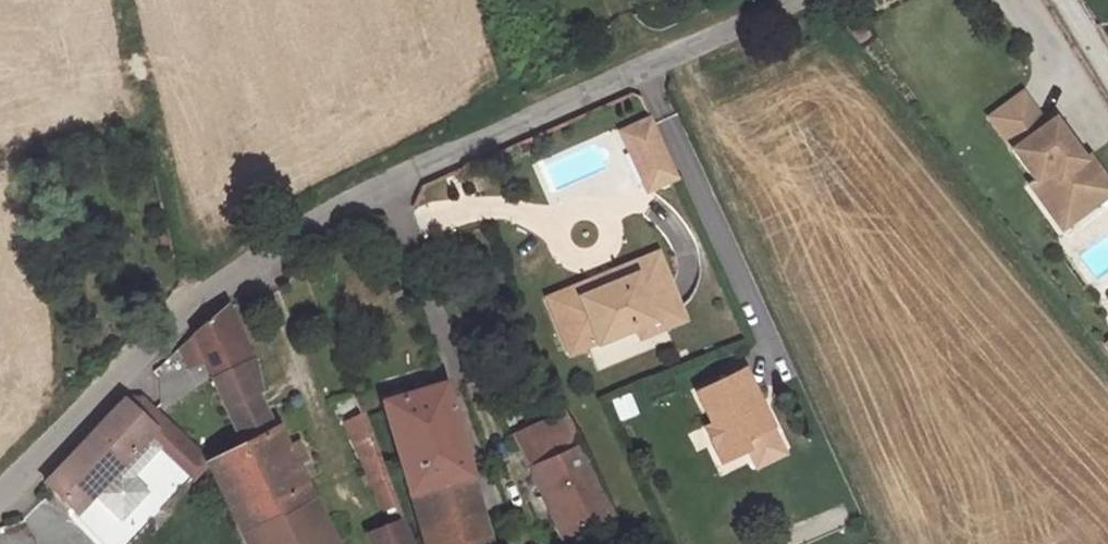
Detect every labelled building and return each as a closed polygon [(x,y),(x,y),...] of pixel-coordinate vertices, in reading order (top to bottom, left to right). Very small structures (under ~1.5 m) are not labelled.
[(985,116),(1008,147),(1008,148),(1031,179),(1025,183),(1058,227),(1107,190),(1107,185),(1085,154),(1080,157),(1050,117),(1042,123),(1019,91),(985,116)] [(678,177),(650,118),(620,132),(648,191),(678,177)] [(597,276),(601,285),(638,268),(659,317),(638,327),(643,336),(688,315),(659,248),(597,276)] [(638,327),(659,317),(638,268),(601,285),(580,294),(603,343),(638,327)] [(214,388),(251,368),(222,311),(188,339),(214,388)] [(251,368),(214,388),(241,449),(205,469),(242,543),(330,543),(274,432),(268,435),(251,399),(258,392),(251,368)] [(780,444),(749,375),(700,397),(715,430),(709,432),(725,468),(780,444)] [(487,543),(445,387),(380,405),(424,543),(485,543),(487,543)] [(629,392),(609,400),(618,423),(638,415),(629,392)] [(123,406),(45,491),(71,518),(149,434),(123,406)] [(363,412),(338,422),(383,530),(368,535),(372,543),(416,543),(363,412)] [(609,516),(562,415),(520,436),(565,536),(609,516)] [(0,537),(0,543),(22,543),(7,529),(0,537)]
